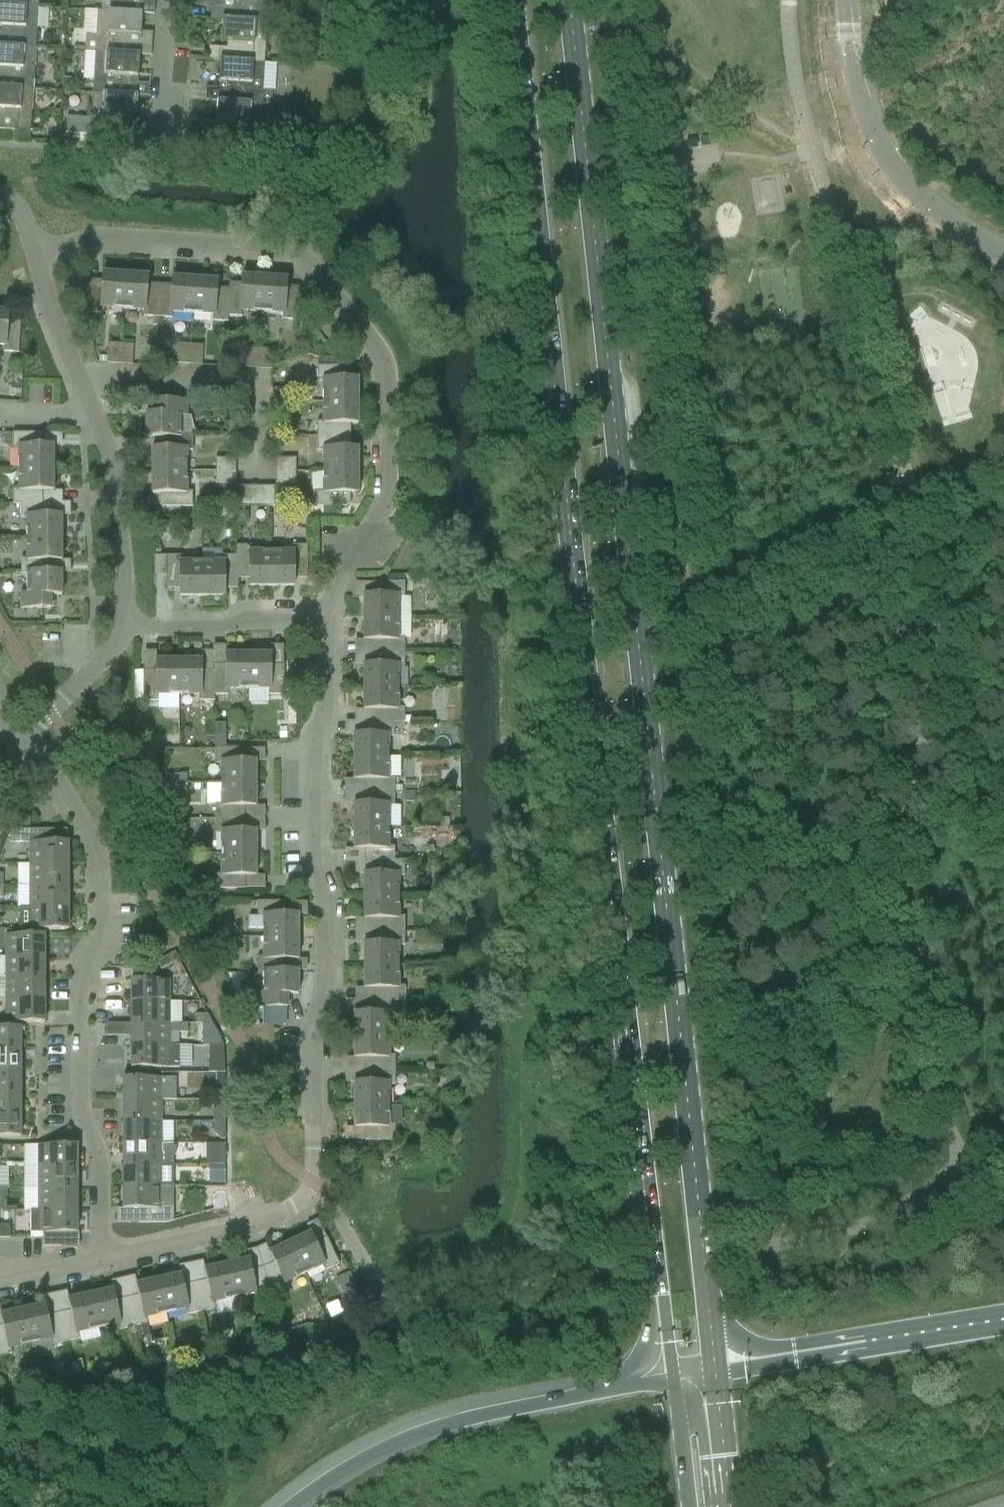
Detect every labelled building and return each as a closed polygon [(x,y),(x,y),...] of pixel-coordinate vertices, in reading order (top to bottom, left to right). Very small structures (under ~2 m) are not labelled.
[(38,0),(3,0),(2,5),(0,5),(0,6),(38,8),(38,0)] [(101,12),(108,13),(132,14),(132,13),(133,0),(109,0),(109,1),(102,0),(101,12)] [(268,0),(223,0),(223,7),(211,6),(210,19),(222,20),(267,23),(268,0)] [(38,10),(38,8),(0,6),(0,28),(1,28),(1,34),(0,34),(0,47),(35,49),(38,10)] [(86,37),(85,53),(94,53),(139,56),(139,55),(150,56),(150,57),(151,57),(151,43),(140,43),(141,28),(142,15),(142,14),(132,13),(132,14),(108,13),(101,12),(98,12),(96,38),(86,37)] [(264,64),(267,23),(222,20),(221,43),(230,44),(229,48),(209,47),(208,61),(220,61),(264,64)] [(35,49),(0,47),(0,88),(33,90),(35,49)] [(92,80),(92,94),(136,97),(138,79),(139,56),(94,53),(92,80)] [(206,88),(205,102),(217,102),(261,105),(271,106),(272,94),(272,92),(262,91),(264,64),(220,61),(218,84),(227,84),(227,90),(206,88)] [(63,79),(62,91),(71,92),(72,80),(63,79)] [(16,130),(30,131),(31,111),(33,90),(0,88),(0,129),(16,130)] [(66,118),(65,134),(69,134),(76,134),(81,135),(89,135),(119,137),(124,137),(126,121),(126,117),(134,118),(134,120),(135,120),(136,97),(92,94),(90,115),(90,119),(70,118),(66,118)] [(272,147),(273,127),(260,126),(261,105),(217,102),(215,125),(225,126),(224,131),(203,129),(202,142),(235,144),(272,147)] [(123,310),(125,275),(102,273),(102,284),(89,283),(87,313),(102,314),(102,308),(123,310)] [(157,318),(159,288),(147,287),(147,276),(125,275),(123,310),(143,311),(142,317),(157,318)] [(262,313),(264,278),(242,277),(241,287),(228,286),(228,293),(226,316),(228,317),(241,317),(242,312),(262,313)] [(192,314),(194,279),(172,278),(171,289),(159,288),(157,318),(171,319),(172,313),(192,314)] [(298,307),(299,291),(286,290),(287,280),(264,278),(262,313),(282,314),(282,320),(297,321),(298,307)] [(227,323),(228,317),(226,316),(228,293),(216,292),(217,281),(194,279),(192,314),(212,316),(212,322),(227,323)] [(298,307),(297,321),(305,322),(306,308),(298,307)] [(20,324),(7,323),(8,312),(0,311),(0,346),(3,347),(3,353),(18,354),(20,324)] [(109,342),(109,361),(133,362),(133,343),(109,342)] [(202,362),(204,345),(179,343),(177,360),(202,362)] [(273,364),(273,349),(251,349),(250,364),(273,364)] [(337,366),(337,358),(321,358),(321,366),(316,366),(316,382),(323,382),(322,402),(357,402),(357,379),(347,379),(347,366),(337,366)] [(963,412),(955,389),(934,395),(941,419),(963,412)] [(186,417),(186,401),(156,401),(156,414),(145,414),(145,438),(163,438),(180,438),(180,436),(180,416),(186,417)] [(357,424),(357,402),(322,402),(322,422),(317,422),(317,437),(347,437),(347,424),(357,424)] [(18,469),(53,469),(53,446),(42,446),(42,433),(12,433),(12,449),(18,449),(18,469)] [(192,451),(192,436),(180,436),(180,438),(163,438),(163,449),(151,449),(151,472),(186,472),(186,451),(192,451)] [(357,471),(357,449),(347,449),(347,437),(317,437),(317,451),(322,451),(322,472),(357,471)] [(217,457),(217,481),(235,481),(236,457),(217,457)] [(276,480),(296,481),(296,460),(277,459),(276,480)] [(20,505),(20,503),(42,503),(42,491),(53,491),(53,469),(18,469),(18,489),(12,489),(12,504),(20,505)] [(357,494),(357,471),(322,472),(322,492),(316,492),(316,507),(323,507),(332,507),(346,507),(346,494),(357,494)] [(192,507),(192,492),(186,492),(186,472),(151,472),(151,494),(162,494),(162,507),(192,507)] [(256,507),(256,487),(237,487),(237,507),(256,507)] [(256,507),(274,507),(274,487),(256,487),(256,507)] [(50,516),(50,503),(42,503),(20,503),(20,505),(20,518),(26,518),(26,539),(61,538),(61,516),(50,516)] [(236,512),(236,524),(242,524),(248,518),(248,512),(236,512)] [(61,561),(61,538),(26,539),(26,559),(20,559),(20,574),(26,574),(26,572),(50,572),(50,561),(61,561)] [(251,552),(251,546),(235,546),(235,556),(237,556),(237,576),(249,576),(249,587),(271,587),(271,552),(251,552)] [(307,576),(307,546),(291,546),(291,552),(271,552),(271,587),(294,587),(294,576),(307,576)] [(202,597),(202,562),(182,562),(181,556),(166,556),(166,586),(179,586),(179,597),(202,597)] [(237,586),(237,576),(237,556),(235,556),(222,556),(222,562),(202,562),(202,597),(224,597),(224,586),(237,586)] [(20,609),(50,609),(50,596),(61,596),(61,572),(50,572),(26,572),(26,574),(26,594),(20,594),(20,609)] [(403,598),(404,583),(374,583),(374,596),(363,596),(363,618),(397,618),(397,598),(403,598)] [(403,653),(403,639),(397,638),(397,618),(363,618),(363,641),(374,641),(374,653),(403,653)] [(402,667),(403,653),(374,653),(374,665),(363,665),(363,688),(396,688),(396,667),(402,667)] [(248,690),(248,655),(225,655),(225,666),(212,666),(212,672),(212,696),(214,696),(227,696),(227,690),(248,690)] [(270,665),(270,655),(248,655),(248,690),(268,690),(268,695),(283,695),(283,665),(270,665)] [(178,696),(178,661),(156,661),(156,672),(143,672),(143,701),(158,701),(158,695),(178,696)] [(201,672),(201,661),(178,661),(178,696),(198,696),(198,702),(214,702),(214,696),(212,696),(212,672),(201,672)] [(363,688),(363,711),(374,711),(374,722),(391,722),(391,723),(394,723),(401,723),(404,723),(404,708),(402,708),(396,708),(396,688),(363,688)] [(353,735),(353,758),(386,758),(386,737),(392,737),(394,737),(394,723),(391,723),(391,722),(374,722),(364,722),(364,735),(353,735)] [(214,742),(214,749),(223,749),(223,737),(214,737),(214,742)] [(255,784),(255,762),(244,762),(244,749),(223,749),(214,749),(214,764),(220,764),(220,784),(255,784)] [(386,778),(386,758),(353,758),(353,780),(364,780),(364,792),(392,792),(392,778),(386,778)] [(255,807),(255,784),(220,784),(220,805),(214,805),(215,819),(244,819),(244,807),(255,807)] [(353,827),(386,827),(386,807),(392,807),(392,792),(364,792),(364,804),(353,805),(353,827)] [(401,802),(414,802),(414,792),(401,793),(401,802)] [(167,801),(167,813),(178,812),(178,801),(167,801)] [(29,827),(29,816),(19,816),(19,827),(29,827)] [(255,854),(255,831),(244,831),(244,819),(215,819),(215,834),(221,834),(221,854),(255,854)] [(387,847),(386,827),(353,827),(353,850),(364,850),(364,863),(374,863),(374,874),(397,874),(397,876),(403,876),(403,861),(393,861),(393,847),(387,847)] [(44,842),(44,830),(10,830),(9,844),(29,844),(29,865),(68,865),(68,842),(44,842)] [(255,877),(255,854),(221,854),(221,874),(215,874),(215,890),(244,890),(244,877),(255,877)] [(29,886),(68,886),(68,865),(29,865),(29,886)] [(397,897),(397,876),(397,874),(374,874),(363,874),(363,897),(397,897)] [(29,908),(68,908),(68,886),(29,886),(29,908)] [(397,917),(397,897),(363,897),(363,919),(374,919),(374,932),(403,931),(403,917),(397,917)] [(248,917),(248,928),(263,928),(263,938),(297,938),(297,915),(287,915),(287,902),(257,902),(257,917),(248,917)] [(19,930),(68,930),(68,908),(29,908),(19,908),(19,930)] [(203,922),(196,926),(203,938),(210,934),(203,922)] [(363,966),(398,966),(398,946),(404,946),(403,931),(374,932),(374,944),(363,944),(363,966)] [(5,958),(44,957),(44,935),(5,935),(5,958)] [(297,960),(297,938),(263,938),(263,958),(257,958),(257,974),(287,974),(287,971),(287,960),(297,960)] [(216,942),(216,950),(227,950),(227,942),(216,942)] [(5,979),(44,979),(44,957),(5,958),(5,979)] [(160,970),(171,965),(167,957),(156,962),(160,970)] [(398,987),(398,966),(363,966),(363,989),(374,989),(374,1000),(394,1001),(394,1002),(404,1002),(404,987),(398,987)] [(247,974),(247,993),(257,993),(257,1008),(287,1008),(287,995),(297,995),(297,971),(287,971),(287,974),(257,974),(247,974)] [(5,1001),(44,1001),(44,979),(5,979),(5,1001)] [(169,1003),(169,980),(130,980),(130,1003),(169,1003)] [(388,1036),(388,1016),(394,1016),(394,1002),(394,1001),(374,1000),(364,1000),(364,1013),(354,1013),(354,1036),(388,1036)] [(5,1023),(24,1023),(44,1023),(44,1001),(5,1001),(5,1023)] [(130,1003),(130,1024),(169,1024),(181,1024),(181,1003),(169,1003),(130,1003)] [(195,1024),(212,1024),(207,1015),(195,1015),(195,1024)] [(187,1024),(169,1024),(130,1024),(130,1046),(169,1046),(169,1033),(187,1033),(187,1024)] [(20,1050),(20,1028),(0,1028),(0,1050),(20,1050)] [(222,1046),(218,1035),(218,1034),(216,1034),(202,1034),(202,1047),(209,1047),(222,1046)] [(388,1056),(388,1036),(354,1036),(354,1058),(364,1058),(364,1071),(394,1071),(394,1056),(388,1056)] [(169,1046),(130,1046),(130,1068),(178,1068),(178,1046),(169,1046)] [(208,1072),(224,1072),(222,1046),(209,1047),(208,1072)] [(20,1072),(20,1050),(0,1050),(0,1072),(20,1072)] [(388,1106),(388,1085),(394,1085),(394,1071),(364,1071),(364,1083),(354,1083),(354,1105),(388,1106)] [(20,1093),(20,1072),(0,1072),(0,1094),(20,1093)] [(207,1074),(207,1089),(225,1090),(225,1074),(207,1074)] [(122,1078),(122,1101),(161,1101),(175,1101),(175,1088),(176,1078),(161,1078),(142,1078),(122,1078)] [(20,1115),(20,1093),(0,1094),(0,1115),(20,1115)] [(122,1122),(161,1122),(161,1101),(122,1101),(122,1122)] [(213,1122),(225,1122),(225,1104),(220,1104),(213,1112),(213,1122)] [(388,1126),(388,1106),(354,1105),(354,1128),(365,1128),(365,1141),(394,1141),(394,1126),(388,1126)] [(20,1137),(20,1115),(0,1115),(0,1137),(20,1137)] [(122,1122),(122,1144),(161,1144),(172,1144),(172,1122),(161,1122),(122,1122)] [(221,1140),(225,1140),(225,1122),(213,1122),(213,1133),(221,1140)] [(122,1165),(161,1165),(172,1165),(172,1157),(175,1155),(175,1148),(172,1145),(172,1144),(161,1144),(122,1144),(122,1165)] [(24,1146),(24,1168),(37,1168),(76,1168),(76,1146),(37,1146),(34,1146),(24,1146)] [(212,1165),(224,1165),(224,1154),(212,1154),(212,1165)] [(122,1165),(122,1187),(161,1187),(172,1187),(172,1165),(161,1165),(122,1165)] [(208,1184),(225,1184),(224,1165),(212,1165),(208,1165),(208,1184)] [(24,1168),(23,1189),(38,1189),(76,1189),(76,1168),(37,1168),(24,1168)] [(137,1223),(166,1223),(173,1221),(173,1187),(172,1187),(161,1187),(122,1187),(122,1209),(138,1209),(137,1223)] [(23,1189),(23,1211),(30,1211),(38,1211),(76,1211),(76,1189),(38,1189),(23,1189)] [(60,1247),(60,1233),(76,1233),(76,1211),(38,1211),(30,1211),(30,1233),(41,1233),(41,1247),(60,1247)] [(9,1238),(9,1226),(0,1227),(0,1238),(9,1238)] [(314,1243),(310,1234),(289,1243),(304,1275),(323,1266),(325,1271),(339,1265),(326,1238),(314,1243)] [(273,1296),(289,1289),(286,1283),(304,1275),(289,1243),(269,1253),(274,1262),(262,1268),(273,1296)] [(251,1271),(248,1260),(226,1265),(234,1298),(254,1294),(255,1300),(273,1296),(262,1268),(251,1271)] [(202,1312),(216,1309),(214,1303),(234,1298),(226,1265),(204,1270),(206,1280),(194,1283),(202,1312)] [(342,1295),(356,1288),(348,1272),(334,1279),(342,1295)] [(183,1286),(180,1275),(158,1280),(166,1314),(186,1309),(187,1315),(202,1312),(194,1283),(183,1286)] [(133,1327),(148,1324),(146,1318),(166,1314),(158,1280),(136,1285),(139,1295),(127,1298),(133,1327)] [(115,1301),(112,1290),(90,1295),(98,1329),(118,1325),(119,1330),(133,1327),(127,1298),(115,1301)] [(65,1342),(80,1339),(78,1333),(98,1329),(90,1295),(68,1300),(71,1311),(59,1313),(65,1342)] [(47,1316),(45,1305),(22,1310),(30,1344),(50,1340),(51,1346),(65,1342),(59,1313),(47,1316)] [(12,1354),(10,1349),(30,1344),(22,1310),(0,1315),(3,1326),(0,1326),(0,1357),(12,1354)] [(199,1351),(196,1356),(197,1361),(206,1359),(204,1349),(199,1351)]
